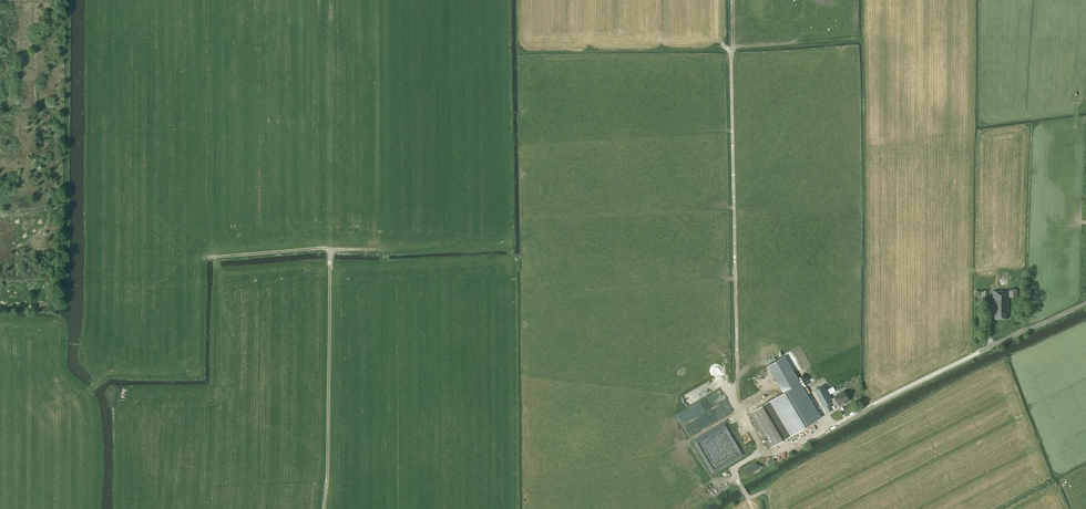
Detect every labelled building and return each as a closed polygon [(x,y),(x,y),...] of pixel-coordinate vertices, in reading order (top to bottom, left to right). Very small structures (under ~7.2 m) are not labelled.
[(1009,313),(1009,308),(1009,297),(1018,297),(1018,289),(1009,289),(1009,291),(994,291),(993,306),(994,306),(994,314),(995,314),(995,319),(1007,319),(1007,313),(1009,313)] [(784,393),(775,398),(750,413),(771,448),(822,417),(785,355),(767,366),(784,393)] [(720,415),(733,408),(716,377),(697,388),(700,393),(697,395),(698,398),(699,397),(702,402),(707,400),(716,395),(719,401),(718,401),(719,403),(715,405),(720,415)] [(840,406),(850,400),(849,399),(850,399),(846,391),(845,392),(845,391),(835,396),(835,397),(832,399),(835,406),(839,404),(840,406)] [(828,412),(835,409),(831,402),(825,405),(828,412)]
